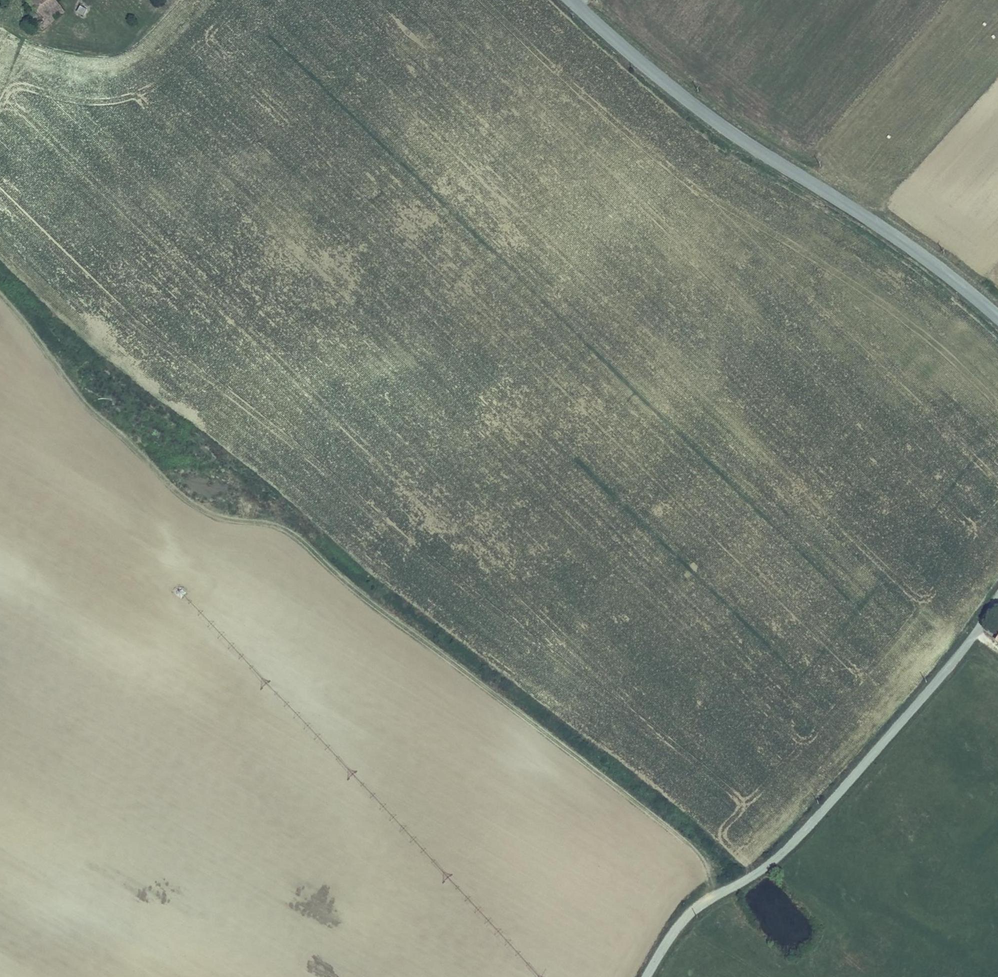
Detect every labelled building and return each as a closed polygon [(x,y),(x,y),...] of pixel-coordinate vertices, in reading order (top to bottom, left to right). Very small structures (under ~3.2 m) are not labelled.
[(50,0),(31,0),(28,2),(45,28),(61,17),(50,0)]
